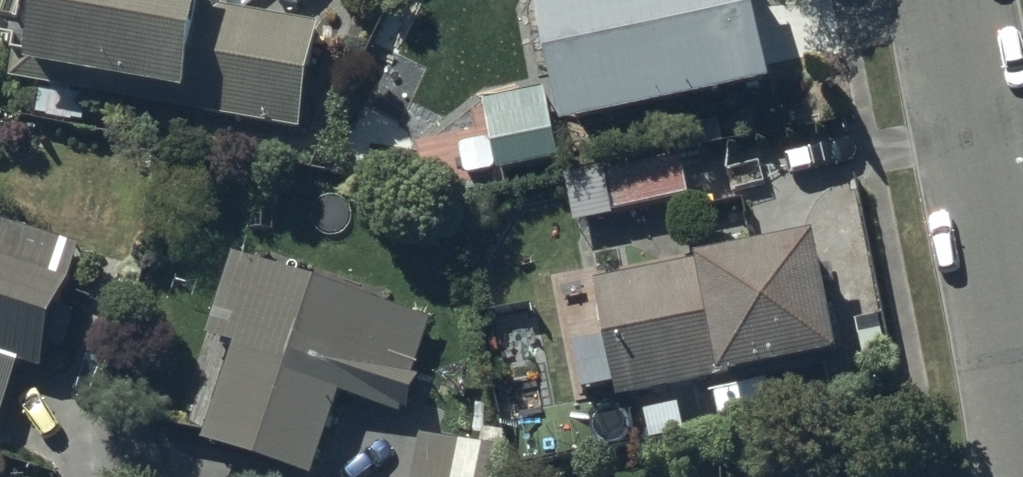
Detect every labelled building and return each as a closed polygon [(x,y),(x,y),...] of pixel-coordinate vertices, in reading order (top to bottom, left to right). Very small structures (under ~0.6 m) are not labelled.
[(227,1),(227,0),(8,0),(3,34),(25,38),(22,52),(40,55),(37,73),(306,120),(324,18),(227,1)] [(562,59),(491,73),(506,144),(577,129),(573,113),(782,71),(768,0),(550,0),(562,59)] [(609,179),(617,221),(694,206),(686,165),(609,179)] [(23,354),(49,363),(88,244),(0,215),(0,425),(23,354)] [(709,239),(597,260),(619,376),(723,357),(725,367),(844,345),(823,228),(711,248),(709,239)] [(431,304),(236,243),(210,324),(240,333),(208,433),(318,467),(344,383),(401,401),(404,391),(411,393),(421,361),(414,359),(431,304)] [(425,447),(420,476),(529,476),(532,461),(508,457),(510,442),(485,438),(482,456),(425,447)]
